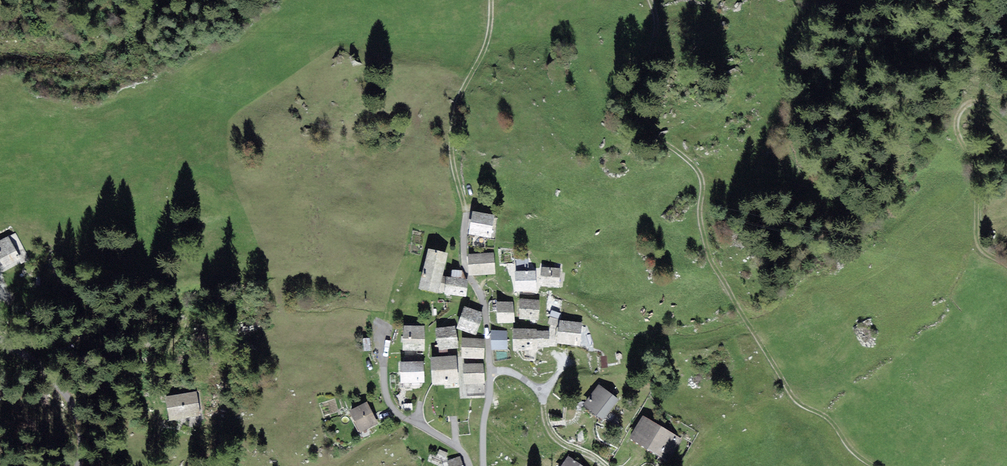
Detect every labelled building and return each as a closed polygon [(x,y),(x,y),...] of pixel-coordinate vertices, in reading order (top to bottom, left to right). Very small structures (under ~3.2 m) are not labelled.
[(495,215),(473,211),(469,234),(491,238),(495,215)] [(8,236),(0,241),(0,268),(0,269),(20,259),(8,236)] [(448,253),(428,248),(426,259),(446,263),(448,253)] [(494,253),(468,254),(470,276),(495,274),(494,253)] [(439,293),(446,263),(426,259),(419,288),(439,293)] [(559,287),(561,268),(541,267),(540,286),(559,287)] [(452,269),(451,277),(466,279),(462,270),(452,269)] [(537,290),(536,270),(515,271),(516,291),(537,290)] [(466,297),(468,279),(466,279),(451,277),(447,277),(445,277),(442,283),(442,292),(445,292),(445,294),(466,297)] [(539,320),(540,300),(520,299),(519,319),(539,320)] [(514,323),(513,301),(496,302),(498,324),(514,323)] [(464,306),(456,328),(475,335),(483,313),(464,306)] [(580,346),(582,322),(560,320),(556,343),(580,346)] [(425,350),(424,325),(403,326),(403,351),(425,350)] [(458,348),(455,325),(435,328),(438,351),(458,348)] [(536,328),(513,328),(513,351),(537,350),(537,347),(549,347),(548,330),(537,330),(536,328)] [(491,350),(508,349),(507,331),(491,331),(491,350)] [(485,339),(461,337),(461,358),(484,359),(485,339)] [(459,383),(456,355),(430,357),(433,385),(459,383)] [(424,382),(424,361),(420,361),(408,361),(400,362),(400,383),(424,382)] [(485,384),(483,363),(463,364),(464,385),(485,384)] [(602,420),(619,400),(599,384),(583,405),(602,420)] [(200,416),(196,391),(164,396),(168,420),(200,416)] [(360,433),(378,423),(367,402),(349,411),(360,433)] [(683,439),(642,416),(629,439),(670,462),(683,439)] [(460,456),(447,461),(448,465),(464,465),(460,456)] [(567,456),(560,465),(582,465),(567,456)]
